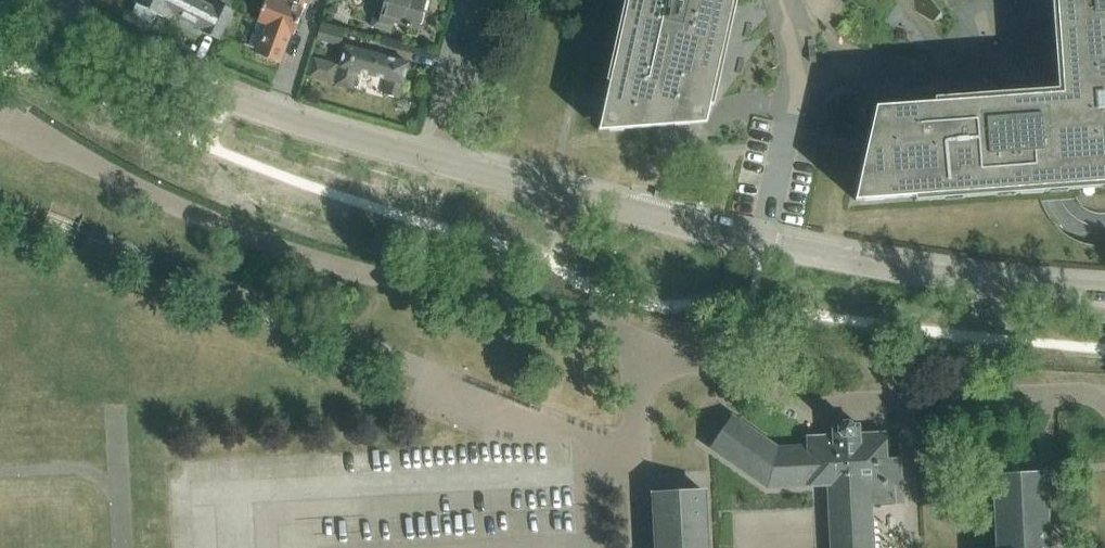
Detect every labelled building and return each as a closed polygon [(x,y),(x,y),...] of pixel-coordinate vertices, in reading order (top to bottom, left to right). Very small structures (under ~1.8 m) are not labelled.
[(132,12),(152,22),(157,13),(171,20),(177,9),(206,24),(203,31),(220,39),(235,10),(233,9),(237,0),(220,0),(219,2),(217,0),(214,5),(205,0),(136,0),(135,2),(137,3),(132,12)] [(257,54),(280,62),(291,34),(294,35),(304,7),(303,6),(305,0),(266,0),(258,20),(268,24),(257,54)] [(371,26),(391,32),(394,22),(418,28),(426,0),(377,0),(371,26)] [(598,130),(660,125),(654,152),(870,136),(856,201),(916,196),(940,194),(968,192),(992,191),(1021,188),(1044,187),(1073,185),(1096,183),(1104,182),(1104,0),(627,0),(598,130)] [(321,25),(317,38),(342,45),(345,32),(321,25)] [(308,76),(337,83),(352,88),(356,71),(387,79),(384,94),(399,98),(408,63),(345,45),(340,64),(313,57),(308,76)] [(18,95),(12,104),(26,114),(32,104),(18,95)] [(710,448),(768,488),(829,485),(832,547),(874,547),(872,504),(903,502),(901,459),(887,460),(886,433),(860,434),(860,425),(853,425),(853,423),(840,423),(840,427),(833,428),(834,437),(808,438),(808,447),(779,448),(732,415),(710,448)] [(1045,474),(995,476),(999,547),(1049,547),(1045,474)] [(705,491),(654,494),(657,547),(708,547),(705,491)]
